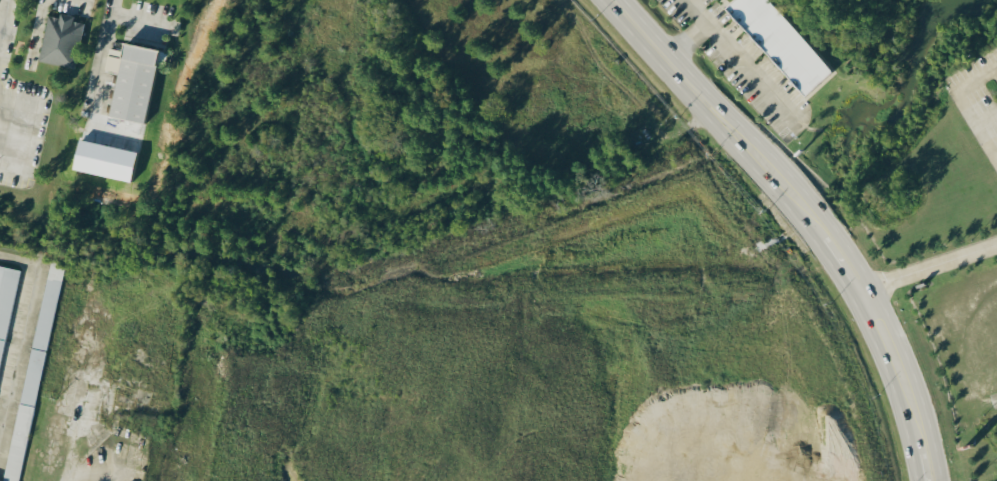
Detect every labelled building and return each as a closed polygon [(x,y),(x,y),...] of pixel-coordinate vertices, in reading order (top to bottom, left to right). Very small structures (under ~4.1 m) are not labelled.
[(766,0),(731,0),(722,9),(804,95),(832,69),(766,0)] [(36,60),(72,69),(84,23),(71,20),(72,16),(59,12),(58,18),(48,15),(36,60)] [(143,123),(158,49),(122,42),(119,60),(107,57),(104,71),(116,74),(108,116),(143,123)] [(63,264),(15,480),(1,480),(49,260),(63,264)] [(19,271),(0,355),(0,265),(19,271)]
